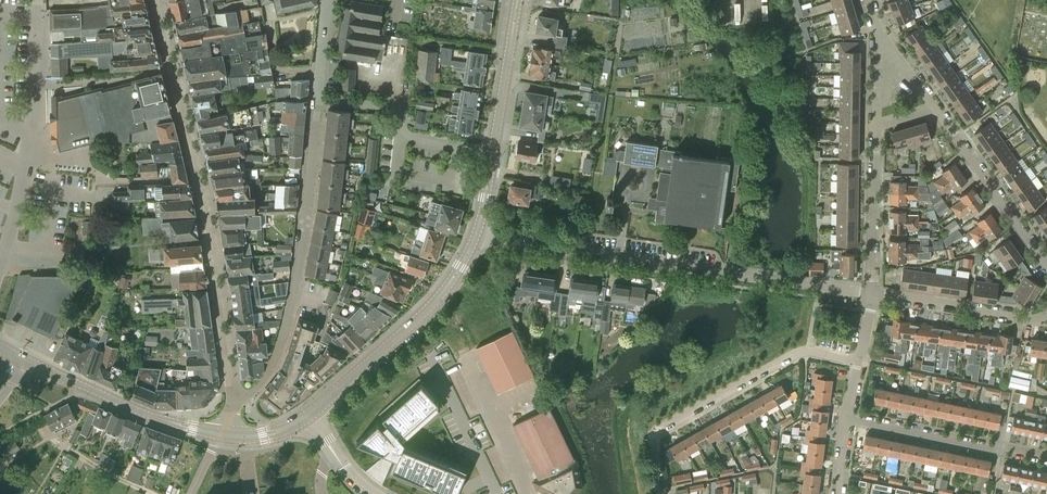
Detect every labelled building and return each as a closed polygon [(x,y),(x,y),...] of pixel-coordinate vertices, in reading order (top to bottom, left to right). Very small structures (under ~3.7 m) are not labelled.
[(97,0),(93,0),(87,1),(88,8),(99,8),(115,5),(144,1),(145,1),(144,0),(101,0),(97,0)] [(170,0),(175,20),(180,19),(181,22),(203,16),(206,16),(215,14),(212,1),(217,0),(172,0),(170,0)] [(262,4),(274,1),(277,14),(316,5),(317,0),(261,0),(262,4)] [(385,48),(387,35),(379,33),(381,23),(384,5),(358,1),(351,0),(350,7),(342,6),(336,49),(343,50),(342,56),(345,57),(375,62),(377,47),(385,48)] [(474,0),(473,5),(493,8),(494,0),(471,0),(474,0)] [(831,0),(835,12),(853,6),(851,0),(832,0),(831,0)] [(910,6),(907,0),(892,0),(888,2),(893,13),(910,6)] [(99,8),(88,8),(81,9),(82,19),(147,11),(144,1),(115,5),(99,8)] [(431,12),(432,2),(425,2),(424,12),(431,12)] [(490,31),(493,10),(464,6),(463,11),(470,12),(471,10),(475,10),(473,28),(490,31)] [(853,6),(835,12),(838,23),(856,18),(853,6)] [(914,17),(910,6),(893,13),(897,24),(914,17)] [(801,9),(801,7),(795,9),(798,18),(803,16),(801,9)] [(954,16),(958,13),(954,7),(950,10),(954,16)] [(82,19),(81,9),(50,10),(51,30),(60,30),(116,26),(150,23),(147,11),(82,19)] [(222,38),(201,41),(202,44),(182,47),(184,60),(186,60),(267,47),(266,33),(246,36),(243,23),(249,22),(246,9),(237,10),(240,23),(231,24),(234,39),(222,41),(222,38)] [(203,16),(181,22),(176,23),(178,34),(231,24),(240,23),(237,10),(225,11),(225,12),(215,14),(206,16),(203,16)] [(958,13),(954,16),(961,26),(965,23),(958,13)] [(808,20),(805,20),(806,26),(828,20),(827,14),(808,20)] [(557,18),(538,16),(538,17),(536,18),(535,22),(537,24),(536,31),(553,34),(552,42),(566,44),(567,36),(563,35),(564,28),(555,27),(557,18)] [(860,29),(856,18),(838,23),(842,35),(860,29)] [(150,23),(116,26),(117,39),(152,35),(150,23)] [(234,39),(231,24),(178,34),(181,45),(201,42),(201,41),(222,38),(222,41),(234,39)] [(913,46),(928,35),(921,25),(906,36),(913,46)] [(117,39),(116,26),(80,29),(81,37),(81,41),(117,39)] [(967,35),(972,32),(968,27),(964,30),(967,35)] [(63,37),(81,37),(80,29),(60,30),(61,40),(63,40),(63,37)] [(60,30),(51,30),(51,31),(51,40),(61,40),(60,30)] [(972,32),(967,35),(971,41),(976,38),(972,32)] [(152,35),(117,39),(81,41),(81,44),(50,45),(52,77),(62,76),(67,75),(67,67),(67,56),(97,56),(105,56),(135,55),(156,52),(157,52),(152,35)] [(935,44),(928,35),(913,46),(919,55),(935,44)] [(540,48),(532,46),(531,53),(530,54),(529,57),(530,59),(530,60),(549,63),(550,57),(557,58),(558,51),(565,52),(566,44),(552,42),(551,48),(541,46),(540,48)] [(841,63),(859,63),(859,51),(858,51),(858,43),(839,42),(838,59),(841,59),(841,63)] [(935,44),(919,55),(926,65),(941,54),(935,44)] [(981,54),(985,51),(981,46),(977,49),(981,54)] [(268,47),(267,47),(186,60),(184,60),(189,80),(247,75),(253,75),(272,73),(268,47)] [(468,51),(466,61),(451,59),(452,48),(441,47),(440,52),(439,63),(443,64),(443,63),(486,69),(486,66),(485,65),(487,53),(468,51)] [(949,48),(941,54),(926,65),(933,74),(948,64),(956,58),(949,48)] [(439,72),(438,72),(434,71),(437,51),(421,49),(419,49),(416,79),(420,80),(438,82),(439,72)] [(989,57),(985,51),(981,54),(985,60),(989,57)] [(105,56),(97,56),(98,71),(105,71),(111,70),(146,67),(159,65),(156,52),(135,55),(105,56)] [(529,67),(528,73),(528,75),(547,78),(547,77),(554,78),(555,71),(548,70),(549,63),(530,60),(530,62),(528,63),(528,66),(529,67)] [(443,63),(443,64),(453,65),(453,69),(465,71),(464,82),(482,85),(484,73),(485,73),(486,69),(443,63)] [(859,63),(841,63),(840,75),(859,75),(859,63)] [(955,73),(948,64),(933,74),(940,84),(955,73)] [(995,74),(999,71),(995,65),(990,68),(995,74)] [(355,90),(356,69),(344,69),(342,69),(341,89),(355,90)] [(1003,76),(999,71),(995,74),(998,79),(1003,76)] [(272,73),(253,75),(254,83),(255,87),(274,84),(274,81),(272,73)] [(962,83),(955,73),(940,84),(946,94),(962,83)] [(61,97),(52,97),(52,115),(52,123),(53,142),(57,141),(60,151),(87,144),(92,143),(94,142),(104,140),(132,142),(131,131),(148,127),(148,125),(173,121),(170,111),(167,98),(161,74),(103,89),(103,87),(83,92),(79,93),(61,98),(61,97)] [(253,75),(247,75),(189,80),(192,93),(222,89),(231,88),(231,87),(240,86),(240,84),(254,83),(253,75)] [(840,75),(840,87),(859,87),(859,75),(840,75)] [(975,90),(978,93),(997,80),(994,77),(975,90)] [(277,81),(274,81),(274,84),(276,94),(283,94),(286,94),(308,92),(309,79),(291,80),(291,88),(278,89),(277,81)] [(591,84),(581,82),(579,90),(590,91),(591,84)] [(962,83),(946,94),(953,103),(968,92),(962,83)] [(1008,93),(1013,90),(1008,84),(1004,87),(1008,93)] [(859,87),(840,87),(840,98),(859,99),(859,87)] [(462,89),(461,93),(454,92),(454,97),(460,99),(460,102),(479,105),(481,92),(462,89)] [(449,100),(450,94),(436,91),(435,97),(435,99),(449,101),(449,100)] [(286,94),(286,100),(285,108),(292,109),(305,109),(307,94),(308,92),(286,94)] [(546,95),(526,92),(525,100),(523,102),(522,106),(523,108),(523,109),(543,112),(544,105),(551,106),(552,96),(546,95)] [(968,92),(953,103),(960,113),(975,102),(968,92)] [(218,108),(215,93),(193,96),(198,119),(219,115),(217,108),(218,108)] [(598,103),(597,110),(604,111),(607,96),(589,93),(588,102),(598,103)] [(859,99),(840,98),(840,110),(858,110),(859,99)] [(227,113),(219,115),(198,119),(201,133),(227,128),(226,128),(230,127),(231,128),(243,126),(270,122),(269,108),(282,108),(285,108),(286,100),(276,100),(269,103),(248,107),(227,112),(227,113)] [(427,111),(433,112),(434,105),(417,102),(416,109),(418,110),(427,111)] [(460,102),(459,106),(452,104),(451,111),(458,112),(458,115),(478,118),(480,105),(479,105),(460,102)] [(975,102),(960,113),(967,123),(982,112),(975,102)] [(282,108),(281,117),(279,116),(279,117),(273,117),(273,120),(281,120),(281,122),(304,123),(305,113),(305,109),(292,109),(285,108),(282,108)] [(328,109),(326,132),(347,135),(348,128),(353,129),(354,119),(349,118),(350,111),(328,109)] [(543,112),(523,109),(523,110),(521,111),(521,115),(522,117),(520,126),(540,129),(540,128),(547,129),(548,122),(541,121),(543,112)] [(418,110),(417,121),(425,122),(427,111),(418,110)] [(840,110),(840,122),(858,122),(858,110),(840,110)] [(1013,120),(1017,117),(1013,112),(1009,115),(1013,120)] [(478,118),(458,115),(451,114),(449,124),(456,125),(455,129),(474,132),(477,119),(478,118)] [(1017,117),(1013,120),(1017,126),(1021,123),(1017,117)] [(281,122),(281,120),(273,120),(273,127),(281,127),(280,133),(289,133),(303,134),(304,123),(281,122)] [(148,125),(148,127),(131,131),(132,142),(150,142),(178,139),(174,121),(173,121),(148,125)] [(427,129),(428,122),(425,122),(417,121),(415,121),(414,127),(427,129)] [(858,122),(840,122),(839,134),(858,134),(858,122)] [(914,125),(919,143),(931,140),(926,122),(914,125)] [(981,143),(996,132),(989,122),(983,126),(974,133),(981,143)] [(919,143),(914,125),(903,129),(908,147),(919,143)] [(227,128),(201,133),(204,147),(242,141),(242,140),(258,138),(256,128),(244,130),(245,133),(233,135),(233,131),(227,132),(227,128)] [(908,147),(903,129),(891,133),(896,148),(897,150),(908,147)] [(1026,140),(1031,137),(1027,131),(1022,134),(1026,140)] [(326,132),(324,144),(323,156),(344,158),(345,151),(351,152),(352,142),(346,141),(347,135),(326,132)] [(996,132),(981,143),(988,152),(1003,142),(996,132)] [(303,134),(289,133),(289,137),(282,136),(282,142),(302,143),(303,134)] [(839,134),(839,145),(858,146),(858,134),(839,134)] [(1035,142),(1031,137),(1026,140),(1030,145),(1035,142)] [(373,173),(377,139),(371,138),(369,138),(366,172),(367,172),(373,173)] [(178,139),(150,142),(152,151),(135,153),(137,164),(148,163),(147,161),(154,160),(154,161),(169,160),(170,165),(171,164),(171,160),(183,159),(178,139)] [(281,139),(269,140),(271,157),(283,156),(281,139)] [(537,140),(537,145),(518,142),(517,149),(515,151),(514,154),(516,156),(515,157),(535,161),(536,151),(542,152),(544,141),(537,140)] [(245,155),(242,141),(204,147),(208,160),(241,155),(245,155)] [(626,141),(623,161),(655,166),(657,152),(658,145),(626,141)] [(302,143),(282,142),(282,148),(288,148),(287,153),(301,154),(302,143)] [(1010,151),(1003,142),(988,152),(995,162),(1010,151)] [(858,146),(839,145),(839,157),(858,158),(858,146)] [(663,172),(660,172),(657,198),(652,197),(649,205),(657,208),(655,222),(671,224),(671,220),(721,227),(726,189),(735,190),(739,160),(729,158),(728,161),(682,155),(682,152),(680,151),(666,149),(665,153),(657,152),(655,166),(663,167),(663,172)] [(1042,157),(1046,154),(1043,149),(1038,152),(1042,157)] [(1010,151),(995,162),(1001,172),(1017,161),(1010,151)] [(241,155),(208,160),(211,173),(244,167),(243,160),(252,160),(261,160),(262,155),(252,154),(245,155),(241,155)] [(301,168),(302,156),(289,156),(288,168),(301,168)] [(170,167),(157,168),(158,176),(171,176),(187,176),(183,159),(171,160),(171,164),(170,165),(170,167)] [(323,159),(320,183),(341,185),(342,178),(348,179),(349,169),(343,168),(344,161),(323,159)] [(616,162),(604,160),(603,173),(615,175),(617,159),(616,159),(616,162)] [(1023,171),(1017,161),(1001,172),(1008,181),(1023,171)] [(157,162),(148,163),(137,164),(137,165),(140,164),(141,177),(158,176),(157,168),(157,162)] [(942,171),(944,175),(934,182),(932,180),(927,184),(930,193),(938,187),(961,171),(954,162),(942,171)] [(837,180),(857,181),(857,164),(838,164),(837,180)] [(245,169),(244,167),(211,173),(215,187),(249,184),(253,184),(260,183),(260,177),(251,178),(250,169),(245,169)] [(930,193),(929,193),(930,200),(930,202),(940,195),(942,193),(952,186),(954,189),(967,180),(961,171),(938,187),(930,193)] [(1030,180),(1023,171),(1008,181),(1015,191),(1030,180)] [(890,182),(890,193),(918,193),(929,193),(927,186),(925,186),(906,186),(906,182),(906,176),(899,176),(899,182),(890,182)] [(569,187),(570,178),(563,177),(561,186),(569,187)] [(837,180),(837,197),(857,197),(857,181),(837,180)] [(1030,180),(1015,191),(1022,201),(1037,190),(1030,180)] [(178,198),(192,196),(188,182),(171,183),(162,184),(162,183),(128,186),(128,191),(112,192),(113,201),(154,199),(155,201),(177,199),(178,198)] [(320,183),(319,194),(318,206),(339,209),(339,202),(345,202),(346,192),(341,192),(341,185),(320,183)] [(253,184),(249,184),(215,187),(214,187),(217,198),(250,197),(254,196),(253,184)] [(269,193),(269,198),(275,198),(275,197),(297,196),(299,184),(276,184),(275,193),(269,193)] [(530,189),(511,185),(511,187),(510,188),(510,189),(510,191),(509,192),(510,193),(508,194),(507,197),(509,199),(509,200),(527,203),(529,195),(534,196),(534,199),(541,200),(544,186),(537,185),(530,184),(530,189)] [(363,199),(375,201),(375,200),(376,194),(372,194),(373,188),(365,187),(363,199)] [(959,196),(962,200),(952,207),(955,212),(978,196),(972,187),(959,196)] [(1037,190),(1022,201),(1029,210),(1044,200),(1037,190)] [(890,193),(890,203),(906,203),(906,199),(918,199),(930,200),(929,193),(918,193),(890,193)] [(584,204),(585,195),(574,194),(574,203),(584,204)] [(940,195),(930,202),(934,209),(945,202),(940,195)] [(177,199),(155,201),(155,208),(156,216),(185,215),(195,214),(196,214),(194,205),(192,196),(178,198),(177,199)] [(255,196),(254,196),(250,197),(217,198),(220,212),(255,211),(255,196)] [(296,205),(297,196),(275,197),(275,198),(275,202),(268,202),(269,206),(259,205),(258,213),(261,213),(274,213),(296,213),(296,205)] [(985,205),(978,196),(955,212),(959,218),(969,211),(972,214),(985,205)] [(857,197),(837,197),(837,213),(857,213),(857,197)] [(361,206),(372,208),(374,202),(362,199),(361,206)] [(459,220),(462,210),(432,201),(428,213),(431,214),(439,217),(439,214),(459,220)] [(945,202),(934,209),(939,216),(950,209),(945,202)] [(106,219),(107,205),(97,205),(96,219),(106,219)] [(1046,220),(1046,205),(1032,216),(1039,225),(1046,220)] [(371,225),(376,211),(362,206),(357,220),(371,225)] [(936,216),(934,209),(929,210),(928,211),(930,218),(936,216)] [(317,210),(314,226),(334,230),(337,213),(317,210)] [(918,222),(928,222),(929,216),(906,215),(906,211),(890,211),(890,222),(918,222)] [(977,221),(979,225),(966,234),(969,239),(996,221),(990,212),(977,221)] [(246,214),(220,215),(222,227),(242,226),(245,226),(245,228),(250,228),(257,227),(261,227),(261,213),(258,213),(246,214)] [(857,213),(837,213),(837,229),(856,230),(857,213)] [(455,231),(459,220),(439,214),(439,217),(431,214),(429,222),(426,221),(425,225),(449,233),(450,229),(455,231)] [(185,215),(156,216),(156,217),(142,218),(144,234),(163,232),(163,241),(198,237),(196,217),(185,219),(185,215)] [(955,219),(951,222),(942,228),(941,228),(946,236),(960,226),(955,219)] [(84,221),(83,234),(90,235),(91,221),(84,221)] [(996,221),(969,239),(969,240),(972,238),(976,242),(977,243),(987,236),(989,239),(1002,230),(996,221)] [(918,222),(890,222),(889,233),(906,233),(906,229),(918,229),(918,222)] [(368,227),(356,224),(354,231),(352,237),(365,241),(368,227)] [(412,233),(411,237),(416,239),(416,238),(441,245),(444,234),(448,235),(449,233),(425,225),(422,234),(418,233),(417,234),(412,233)] [(242,226),(222,227),(224,243),(242,244),(242,243),(244,242),(242,226)] [(314,226),(311,242),(331,246),(334,230),(314,226)] [(856,230),(837,229),(836,246),(856,246),(856,230)] [(958,229),(943,240),(946,246),(962,235),(958,229)] [(416,239),(411,237),(411,239),(416,240),(412,251),(437,259),(441,245),(416,238),(416,239)] [(1000,259),(1015,249),(1008,239),(1000,244),(993,249),(1000,259)] [(944,248),(943,240),(934,241),(935,249),(944,248)] [(918,245),(905,245),(905,241),(889,241),(889,251),(918,252),(931,250),(931,245),(918,246),(918,245)] [(331,246),(311,242),(308,258),(328,261),(331,246)] [(242,244),(224,243),(224,244),(226,258),(227,258),(244,256),(253,255),(250,243),(242,244)] [(198,245),(164,248),(164,247),(159,247),(160,259),(165,259),(165,263),(166,263),(166,265),(171,265),(171,268),(171,272),(171,273),(180,273),(180,271),(204,269),(203,260),(202,260),(200,244),(198,245)] [(292,253),(292,244),(276,244),(276,252),(292,253)] [(840,249),(840,254),(840,261),(834,261),(834,268),(840,268),(840,275),(856,275),(856,254),(845,254),(845,250),(840,249)] [(1022,258),(1015,249),(1000,259),(1007,269),(1016,263),(1021,260),(1022,258)] [(918,252),(889,251),(889,262),(905,262),(905,258),(918,258),(926,258),(931,253),(931,250),(918,252)] [(428,261),(410,256),(404,254),(402,260),(408,261),(406,269),(423,275),(428,261)] [(244,256),(227,258),(229,275),(247,272),(244,256)] [(328,261),(308,258),(305,274),(324,278),(328,261)] [(972,259),(964,258),(963,265),(970,266),(971,266),(972,259)] [(274,271),(290,270),(289,259),(273,261),(274,271)] [(1021,260),(1016,263),(1025,276),(1030,279),(1032,275),(1021,260)] [(375,266),(374,268),(372,274),(376,275),(400,285),(399,288),(408,291),(409,292),(413,281),(375,266)] [(180,273),(171,273),(172,288),(181,288),(206,287),(204,269),(180,271),(180,273)] [(916,291),(919,271),(903,269),(900,289),(916,291)] [(521,287),(520,294),(526,295),(527,288),(538,289),(540,273),(525,271),(525,275),(523,274),(521,287)] [(935,274),(919,271),(916,291),(933,294),(935,274)] [(247,272),(229,275),(231,289),(250,287),(259,286),(258,280),(262,279),(274,279),(273,272),(261,273),(248,274),(247,272)] [(538,289),(537,297),(552,300),(555,300),(556,293),(558,279),(556,278),(556,275),(540,273),(538,289)] [(952,276),(935,274),(933,294),(949,296),(952,276)] [(56,334),(61,322),(84,275),(18,275),(5,321),(15,324),(17,320),(54,338),(56,334)] [(399,288),(400,285),(376,275),(375,278),(374,281),(385,286),(382,293),(404,302),(408,291),(399,288)] [(127,288),(130,278),(122,276),(119,286),(127,288)] [(968,278),(952,276),(949,296),(965,298),(968,278)] [(1030,279),(1025,276),(1018,286),(1034,296),(1041,285),(1030,279)] [(571,277),(568,294),(567,303),(568,303),(575,304),(576,299),(582,300),(585,279),(571,277)] [(581,305),(595,307),(596,299),(599,281),(585,279),(582,300),(581,305)] [(983,301),(986,283),(974,281),(971,299),(983,301)] [(342,294),(348,296),(353,285),(346,282),(343,288),(341,293),(342,294)] [(626,308),(629,285),(615,283),(613,283),(611,298),(619,300),(617,310),(625,312),(626,308)] [(986,283),(983,301),(995,302),(996,301),(997,294),(998,284),(986,283)] [(645,288),(629,285),(626,308),(634,309),(635,302),(643,303),(645,288)] [(250,287),(231,289),(232,302),(261,298),(259,286),(250,287)] [(1018,286),(1012,296),(1017,300),(1028,306),(1034,296),(1018,286)] [(172,288),(141,289),(142,312),(173,311),(172,306),(178,306),(184,306),(184,304),(195,304),(195,306),(208,305),(206,290),(180,291),(181,297),(178,297),(178,298),(172,298),(172,288)] [(333,304),(338,291),(331,288),(327,298),(326,300),(333,304)] [(370,292),(365,301),(368,302),(392,316),(400,307),(383,297),(370,292)] [(551,307),(559,308),(561,293),(556,293),(555,300),(552,300),(551,307)] [(559,308),(558,314),(566,315),(568,303),(567,303),(568,294),(561,293),(559,308)] [(646,293),(644,304),(654,305),(656,294),(646,293)] [(342,294),(339,301),(344,303),(345,304),(346,302),(348,296),(342,294)] [(997,294),(996,301),(1015,303),(1017,300),(1012,296),(997,294)] [(261,298),(232,302),(234,315),(253,313),(252,304),(261,304),(261,305),(270,304),(270,306),(280,305),(280,302),(285,301),(286,295),(261,298)] [(594,318),(602,319),(604,300),(596,299),(595,307),(594,318)] [(604,300),(602,319),(609,320),(612,301),(604,300)] [(368,302),(365,301),(360,306),(366,311),(384,324),(392,316),(368,302)] [(184,304),(184,306),(186,318),(175,319),(176,326),(188,326),(211,325),(208,305),(195,306),(195,304),(184,304)] [(366,311),(360,306),(353,311),(352,312),(355,314),(375,331),(384,324),(366,311)] [(353,324),(346,317),(334,312),(332,317),(341,320),(348,328),(346,330),(359,346),(367,339),(353,324)] [(352,312),(346,317),(353,324),(367,339),(375,331),(355,314),(352,312)] [(255,322),(253,313),(234,315),(236,329),(261,328),(279,326),(280,320),(263,321),(255,322)] [(281,369),(272,382),(261,396),(269,402),(268,404),(274,409),(276,408),(281,412),(287,406),(288,406),(294,402),(294,400),(293,398),(298,391),(301,393),(306,386),(305,385),(306,385),(311,381),(314,383),(321,377),(322,378),(346,357),(341,351),(327,345),(322,357),(312,365),(300,362),(308,337),(313,339),(312,341),(313,341),(313,340),(318,324),(299,317),(289,347),(290,348),(281,369)] [(608,334),(610,320),(609,320),(602,319),(600,333),(608,334)] [(890,343),(895,343),(894,352),(881,350),(880,358),(899,361),(900,353),(905,321),(893,319),(892,326),(886,325),(884,335),(891,336),(890,343)] [(905,321),(900,353),(906,354),(908,344),(906,344),(907,337),(914,338),(916,323),(905,321)] [(61,322),(56,334),(62,337),(67,325),(61,322)] [(927,324),(916,323),(914,338),(920,339),(919,346),(918,346),(917,355),(923,356),(927,324)] [(927,324),(923,356),(922,362),(928,362),(928,356),(929,356),(930,348),(935,349),(936,341),(939,341),(941,326),(927,324)] [(211,325),(188,326),(189,334),(213,333),(211,325)] [(941,326),(939,341),(938,347),(944,348),(942,358),(941,367),(947,368),(952,328),(941,326)] [(263,342),(261,328),(236,329),(237,339),(237,340),(253,339),(253,343),(263,342)] [(965,330),(952,328),(947,368),(953,369),(954,360),(955,351),(960,352),(961,345),(963,345),(965,330)] [(69,354),(67,354),(63,362),(81,371),(96,379),(97,378),(106,341),(109,331),(104,329),(96,346),(93,345),(93,346),(77,338),(69,354)] [(332,337),(328,332),(326,331),(325,331),(321,340),(334,346),(336,344),(341,349),(343,350),(347,347),(352,352),(359,346),(346,330),(343,333),(338,337),(336,334),(332,337)] [(498,393),(534,376),(512,330),(476,347),(498,393)] [(978,332),(965,330),(963,345),(971,346),(970,353),(969,353),(966,373),(972,374),(976,347),(978,332)] [(976,347),(972,374),(971,380),(978,381),(980,375),(978,374),(979,363),(980,364),(982,348),(988,349),(990,333),(978,332),(976,347)] [(66,333),(64,338),(54,358),(63,362),(67,354),(69,354),(77,338),(66,333)] [(213,333),(189,334),(191,342),(214,341),(213,333)] [(1001,335),(990,333),(988,349),(994,349),(993,356),(991,356),(990,365),(996,366),(1001,335)] [(157,346),(158,336),(145,335),(145,345),(157,346)] [(1012,337),(1001,335),(996,366),(1002,367),(1003,358),(1002,358),(1003,351),(1010,352),(1010,354),(1017,355),(1020,342),(1011,341),(1012,337)] [(430,351),(439,361),(455,347),(446,337),(430,351)] [(1031,340),(1029,354),(1028,360),(1035,361),(1036,355),(1042,356),(1044,340),(1031,338),(1031,340)] [(253,343),(253,339),(237,340),(239,355),(255,355),(255,363),(263,362),(262,356),(267,355),(266,342),(263,342),(253,343)] [(119,345),(106,341),(97,378),(116,387),(120,374),(122,368),(114,364),(117,353),(120,354),(122,348),(118,347),(119,345)] [(214,341),(191,342),(192,349),(215,351),(214,341)] [(141,360),(149,361),(150,350),(142,349),(141,360)] [(192,349),(186,349),(186,356),(197,354),(198,358),(186,358),(186,359),(187,370),(188,370),(193,370),(202,370),(204,380),(219,379),(216,360),(215,351),(192,349)] [(898,363),(903,364),(904,357),(906,356),(906,354),(900,353),(899,361),(898,363)] [(255,355),(239,355),(239,356),(242,378),(260,376),(264,369),(263,362),(255,363),(255,355)] [(921,361),(918,360),(913,363),(913,367),(920,369),(921,361)] [(557,372),(559,363),(550,362),(549,371),(557,372)] [(156,407),(157,380),(158,368),(140,366),(132,397),(156,407)] [(158,368),(157,380),(156,407),(167,407),(166,388),(164,388),(164,376),(166,368),(158,368)] [(204,380),(202,370),(193,370),(194,374),(197,374),(198,379),(196,379),(197,382),(201,382),(202,391),(207,391),(207,397),(210,399),(213,397),(214,394),(216,391),(217,389),(218,386),(218,384),(219,379),(204,380)] [(832,380),(827,379),(828,374),(813,373),(812,380),(816,380),(815,389),(830,391),(832,380)] [(1011,375),(1008,384),(1027,389),(1029,382),(1029,379),(1011,375)] [(356,441),(386,453),(390,455),(394,457),(396,458),(389,475),(433,493),(459,493),(460,492),(463,485),(465,480),(470,468),(410,443),(405,441),(444,405),(431,391),(427,386),(419,377),(378,414),(382,418),(356,441)] [(781,384),(770,391),(777,403),(788,397),(784,389),(791,389),(792,378),(781,384)] [(197,382),(196,379),(189,380),(189,384),(193,406),(198,406),(199,406),(201,405),(202,405),(203,404),(206,403),(208,401),(210,399),(207,397),(207,391),(202,391),(201,382),(197,382)] [(193,406),(189,384),(175,386),(176,388),(177,407),(193,406)] [(885,405),(888,390),(875,387),(872,402),(885,405)] [(176,388),(166,388),(167,407),(175,408),(177,407),(176,388)] [(810,397),(809,404),(824,406),(824,402),(829,403),(830,391),(815,389),(814,398),(810,397)] [(901,393),(888,390),(885,405),(898,407),(901,393)] [(777,403),(770,391),(759,397),(766,410),(777,403)] [(1020,400),(1021,393),(1014,392),(1013,399),(1020,400)] [(913,395),(901,393),(898,407),(910,410),(913,395)] [(913,395),(910,410),(923,412),(926,398),(913,395)] [(824,406),(809,404),(808,404),(809,397),(803,396),(801,411),(812,412),(811,421),(826,423),(828,411),(823,411),(824,406)] [(759,397),(748,403),(755,416),(766,410),(759,397)] [(938,401),(926,398),(923,412),(935,415),(938,401)] [(77,407),(89,412),(96,415),(99,407),(80,399),(77,407)] [(951,403),(938,401),(935,415),(948,418),(951,403)] [(53,429),(76,417),(68,403),(45,415),(53,429)] [(755,416),(748,403),(737,410),(744,422),(755,416)] [(951,403),(948,418),(960,420),(963,406),(951,403)] [(963,406),(960,420),(973,423),(976,408),(963,406)] [(112,413),(99,407),(96,415),(89,412),(81,430),(80,433),(88,436),(94,422),(106,427),(112,413)] [(550,493),(573,493),(580,487),(576,463),(549,407),(513,424),(540,482),(535,484),(537,488),(550,493)] [(976,408),(973,423),(985,426),(988,411),(976,408)] [(744,422),(737,410),(725,416),(732,428),(744,422)] [(988,411),(985,426),(998,428),(1000,420),(1001,414),(988,411)] [(125,418),(112,413),(106,427),(120,432),(125,418)] [(786,418),(788,423),(794,420),(791,415),(786,418)] [(725,416),(714,422),(721,435),(725,441),(736,435),(732,428),(725,416)] [(1013,417),(1010,431),(1026,434),(1029,420),(1013,417)] [(120,432),(120,433),(119,435),(126,438),(123,444),(131,447),(134,441),(142,425),(125,418),(120,432)] [(788,423),(786,418),(779,422),(782,427),(788,423)] [(1029,420),(1026,434),(1041,437),(1044,423),(1034,421),(1029,420)] [(806,429),(805,436),(820,438),(820,434),(825,434),(826,423),(811,421),(810,430),(806,429)] [(714,422),(703,428),(710,441),(721,435),(714,422)] [(149,453),(156,430),(146,427),(138,449),(149,453)] [(76,428),(69,440),(73,442),(74,443),(78,437),(77,437),(81,430),(76,428)] [(703,428),(692,435),(699,447),(710,441),(703,428)] [(169,435),(156,430),(149,453),(161,457),(169,435)] [(169,435),(161,457),(173,461),(181,439),(169,435)] [(692,435),(681,441),(688,453),(699,447),(692,435)] [(875,452),(878,437),(865,435),(862,449),(875,452)] [(820,438),(805,436),(802,436),(801,443),(808,444),(807,452),(822,454),(824,443),(819,442),(820,438)] [(891,440),(878,437),(875,452),(888,454),(891,440)] [(891,440),(888,454),(900,457),(903,442),(891,440)] [(688,453),(681,441),(669,447),(676,460),(688,453)] [(903,442),(900,457),(913,460),(916,445),(903,442)] [(928,448),(916,445),(913,460),(925,462),(928,448)] [(925,462),(924,468),(929,469),(929,470),(936,471),(937,465),(938,465),(941,450),(928,448),(925,462)] [(941,450),(938,465),(950,467),(953,453),(941,450)] [(802,461),(801,468),(815,470),(816,465),(821,466),(822,454),(807,452),(806,461),(802,461)] [(100,460),(99,462),(105,466),(110,455),(102,453),(100,460)] [(966,455),(953,453),(950,467),(963,470),(966,455)] [(751,462),(747,454),(743,456),(742,460),(745,465),(751,462)] [(758,460),(754,455),(749,457),(753,463),(758,460)] [(978,458),(966,455),(963,470),(975,472),(978,458)] [(978,458),(975,472),(988,475),(991,461),(978,458)] [(136,465),(133,463),(126,478),(138,483),(144,468),(143,468),(145,465),(137,462),(136,465)] [(1016,481),(1019,467),(1004,464),(1001,478),(1016,481)] [(1019,467),(1016,481),(1021,482),(1031,484),(1034,470),(1019,467)] [(815,470),(801,468),(801,475),(804,476),(803,484),(818,486),(820,474),(815,474),(815,470)] [(1040,491),(1046,492),(1046,487),(1046,485),(1046,473),(1034,470),(1031,484),(1041,486),(1040,491)] [(674,475),(676,485),(692,482),(690,472),(674,475)] [(154,478),(148,476),(145,486),(151,488),(154,478)] [(758,486),(756,478),(749,480),(749,481),(749,486),(758,486)] [(802,493),(798,492),(798,493),(793,493),(817,493),(818,486),(803,484),(802,493)] [(724,486),(723,493),(731,493),(731,486),(724,486)]
